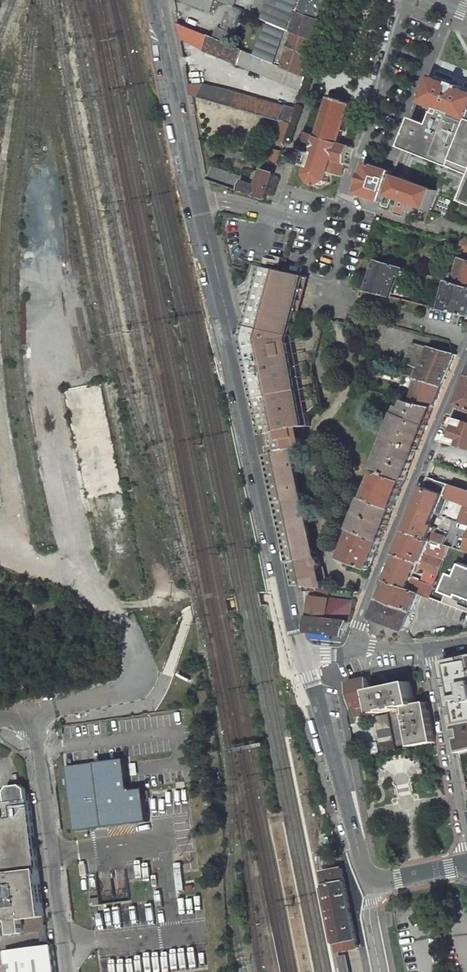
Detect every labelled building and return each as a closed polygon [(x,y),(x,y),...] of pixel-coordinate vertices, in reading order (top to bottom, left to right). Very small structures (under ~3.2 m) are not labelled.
[(211,13),(216,0),(177,0),(211,13)] [(252,15),(265,20),(272,0),(257,0),(252,15)] [(265,20),(271,23),(289,30),(296,9),(322,20),(324,21),(327,7),(330,0),(272,0),(265,20)] [(230,6),(221,29),(218,28),(214,38),(230,45),(243,11),(233,7),(230,6)] [(322,20),(296,9),(289,30),(314,40),(322,20)] [(258,56),(285,68),(285,69),(306,78),(318,41),(314,40),(289,30),(271,23),(258,56)] [(258,56),(230,45),(214,38),(210,36),(205,51),(301,91),(306,78),(285,69),(285,68),(258,56)] [(462,89),(462,87),(458,85),(453,84),(453,85),(433,77),(422,103),(423,103),(422,106),(426,107),(421,121),(418,120),(407,150),(413,152),(403,176),(441,191),(439,197),(452,203),(446,218),(466,227),(466,91),(462,89)] [(285,108),(206,86),(203,99),(216,103),(291,124),(296,110),(286,107),(285,108)] [(341,177),(345,167),(347,167),(348,164),(349,164),(350,163),(348,162),(352,150),(353,151),(354,148),(353,148),(353,146),(352,146),(351,147),(340,144),(343,132),(345,133),(345,131),(344,131),(347,119),(349,119),(349,118),(348,118),(352,104),(331,98),(327,111),(324,110),(324,111),(326,112),(322,124),(320,123),(320,124),(322,125),(318,137),(306,133),(307,131),(306,131),(305,133),(303,132),(302,134),(304,135),(300,148),(298,148),(298,149),(299,150),(299,152),(300,152),(297,162),(296,162),(308,167),(306,175),(303,175),(303,176),(306,176),(310,183),(308,184),(310,185),(311,184),(319,186),(320,189),(322,188),(321,186),(327,182),(328,184),(329,183),(328,181),(331,174),(341,177)] [(216,103),(203,99),(199,115),(212,118),(216,103)] [(247,153),(219,146),(218,152),(244,160),(247,153)] [(281,153),(272,150),(269,160),(278,162),(281,153)] [(366,164),(356,195),(382,203),(392,172),(366,164)] [(247,179),(213,168),(210,180),(210,181),(266,200),(274,174),(263,171),(258,187),(246,182),(247,179)] [(436,191),(408,181),(397,177),(390,197),(405,203),(401,215),(410,218),(415,206),(429,211),(436,191)] [(457,237),(453,249),(460,251),(464,239),(457,237)] [(464,239),(460,251),(463,252),(460,260),(463,261),(459,276),(460,277),(458,285),(466,287),(466,240),(464,239)] [(379,261),(369,292),(390,297),(399,267),(379,261)] [(283,312),(295,273),(294,273),(268,267),(247,339),(250,353),(275,346),(278,334),(283,313),(283,312)] [(433,277),(409,270),(407,275),(432,283),(433,277)] [(278,334),(315,346),(322,320),(313,318),(314,312),(300,309),(307,276),(295,273),(283,312),(283,313),(278,334)] [(458,285),(451,283),(447,281),(445,286),(450,287),(446,301),(444,301),(443,304),(445,304),(444,310),(466,316),(466,287),(458,285)] [(307,377),(315,346),(278,334),(275,346),(250,353),(268,438),(302,430),(310,428),(307,416),(309,416),(322,403),(316,375),(307,377)] [(456,355),(413,343),(405,364),(426,373),(423,380),(443,387),(456,355)] [(435,408),(443,387),(423,380),(421,380),(415,403),(435,408)] [(113,381),(66,390),(91,514),(125,507),(123,493),(135,491),(113,381)] [(466,409),(466,385),(458,406),(466,409)] [(401,409),(376,472),(379,472),(379,473),(405,483),(435,408),(415,403),(410,402),(406,410),(401,409)] [(453,419),(444,442),(466,450),(466,423),(453,419)] [(272,455),(282,453),(294,451),(303,449),(306,445),(302,430),(268,438),(271,451),(272,455)] [(294,451),(282,453),(272,455),(281,498),(305,499),(295,456),(294,451)] [(405,483),(379,473),(369,499),(368,500),(370,501),(394,510),(405,483)] [(429,477),(418,505),(408,532),(445,545),(447,538),(432,533),(435,527),(432,526),(437,515),(444,516),(449,502),(442,499),(448,485),(437,481),(437,480),(429,477)] [(453,486),(449,496),(458,499),(457,501),(466,504),(466,491),(453,486)] [(311,529),(305,499),(281,498),(288,527),(300,528),(311,529)] [(368,505),(392,515),(394,510),(370,501),(368,505)] [(381,542),(392,515),(368,505),(364,516),(360,515),(353,531),(355,531),(381,542)] [(459,523),(466,525),(466,508),(463,507),(459,523)] [(311,529),(300,528),(288,527),(293,550),(304,548),(316,551),(311,529)] [(381,542),(355,531),(343,559),(370,570),(381,542)] [(408,532),(399,555),(422,563),(428,548),(446,555),(448,546),(445,545),(408,532)] [(466,567),(466,552),(448,546),(446,555),(444,559),(466,567)] [(320,558),(317,556),(316,551),(304,548),(293,550),(301,588),(312,589),(312,588),(324,590),(319,567),(321,564),(321,561),(320,558)] [(388,582),(420,594),(432,599),(435,589),(412,580),(418,563),(422,565),(422,563),(399,555),(388,582)] [(328,591),(322,566),(319,567),(324,590),(328,591)] [(420,594),(388,582),(373,619),(406,632),(420,594)] [(312,589),(308,630),(307,632),(344,637),(348,626),(346,626),(326,619),(328,608),(329,600),(331,591),(328,591),(324,590),(312,588),(312,589)] [(435,589),(432,599),(434,599),(466,612),(466,601),(435,589)] [(349,601),(329,600),(328,608),(326,619),(346,626),(348,609),(349,601)] [(466,691),(466,657),(443,663),(452,711),(466,708),(466,693),(463,694),(463,692),(466,691)] [(371,692),(368,679),(348,683),(356,717),(366,715),(364,705),(373,703),(371,692)] [(411,683),(371,692),(373,703),(375,714),(376,714),(376,716),(378,716),(378,713),(399,709),(399,708),(406,706),(406,707),(416,705),(411,683)] [(408,714),(429,710),(428,702),(416,705),(406,707),(408,714)] [(435,743),(429,710),(408,714),(405,714),(412,747),(435,743)] [(376,718),(382,752),(395,750),(389,715),(376,718)] [(458,740),(460,754),(466,752),(466,738),(458,740)] [(130,757),(69,764),(77,829),(152,820),(148,787),(134,789),(130,757)] [(41,928),(42,936),(43,936),(43,941),(50,939),(28,787),(21,783),(10,784),(5,791),(7,802),(0,803),(0,935),(41,928)] [(322,872),(325,886),(348,881),(345,867),(333,870),(322,872)] [(348,881),(325,886),(326,887),(338,943),(338,945),(361,940),(351,896),(348,881)] [(338,943),(326,887),(320,889),(332,944),(338,943)] [(361,940),(338,945),(340,954),(348,953),(351,952),(363,949),(361,940)] [(56,943),(14,948),(17,971),(60,971),(56,943)] [(340,957),(343,971),(352,971),(349,955),(340,957)]
